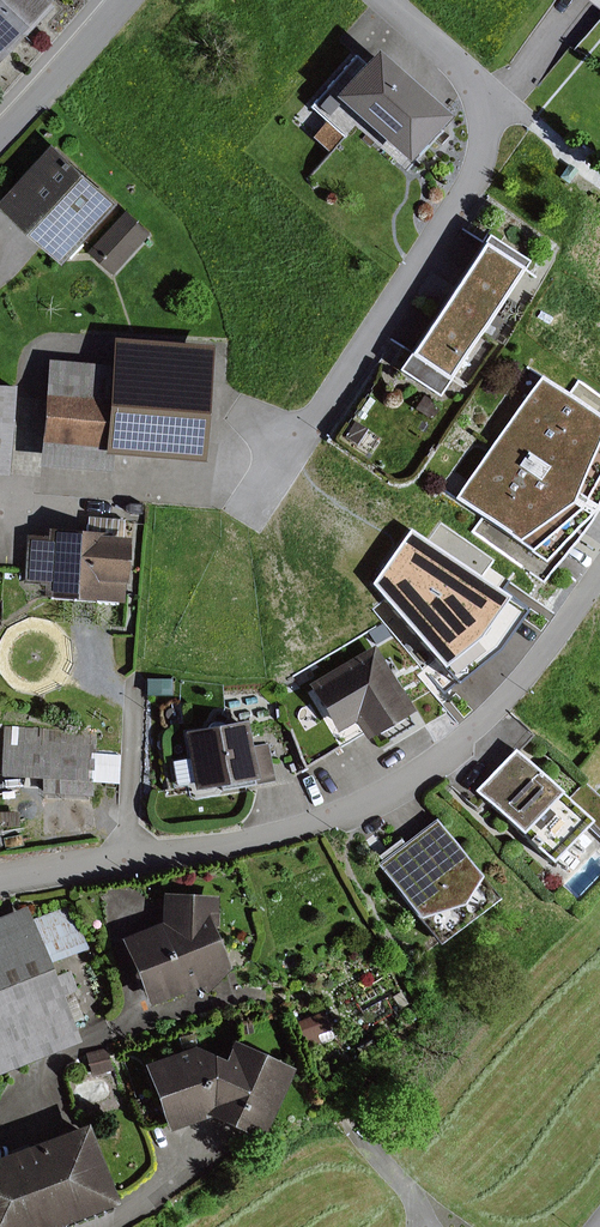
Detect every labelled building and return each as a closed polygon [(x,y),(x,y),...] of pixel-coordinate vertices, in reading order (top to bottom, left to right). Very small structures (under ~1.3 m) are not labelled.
[(55,7),(51,3),(54,0),(0,0),(0,64),(55,7)] [(406,169),(454,116),(382,51),(369,65),(358,56),(311,108),(327,122),(313,137),(330,152),(355,124),(406,169)] [(375,143),(365,134),(361,139),(370,147),(375,143)] [(127,205),(61,145),(5,206),(71,266),(127,205)] [(579,171),(569,165),(560,177),(570,184),(579,171)] [(155,234),(130,211),(92,253),(117,275),(155,234)] [(442,397),(532,261),(491,234),(401,370),(442,397)] [(114,366),(50,360),(41,465),(114,472),(115,454),(206,462),(216,347),(117,339),(114,366)] [(543,375),(456,498),(548,563),(599,509),(599,507),(599,415),(543,375)] [(11,477),(18,386),(0,385),(0,476),(11,477)] [(441,405),(426,396),(417,409),(432,419),(441,405)] [(358,445),(369,428),(356,420),(346,436),(358,445)] [(127,605),(132,538),(125,538),(126,520),(91,517),(90,531),(50,528),(49,536),(30,534),(25,583),(46,585),(44,598),(127,605)] [(530,610),(412,530),(375,582),(458,684),(500,650),(530,610)] [(339,732),(357,721),(369,741),(417,711),(376,644),(310,685),(339,732)] [(255,746),(250,720),(186,732),(197,790),(222,785),(223,790),(276,780),(269,743),(255,746)] [(97,730),(0,724),(0,776),(44,779),(43,794),(93,797),(97,730)] [(517,750),(477,792),(554,865),(590,828),(599,838),(599,795),(585,780),(568,798),(517,750)] [(485,876),(438,818),(406,843),(402,838),(379,856),(383,861),(379,865),(423,919),(467,906),(485,876)] [(544,869),(534,860),(528,867),(537,876),(544,869)] [(220,926),(222,895),(166,892),(165,922),(125,938),(153,1007),(202,987),(210,994),(233,968),(216,926),(220,926)] [(390,895),(379,901),(383,908),(393,902),(390,895)] [(29,906),(25,908),(20,896),(0,904),(0,1077),(84,1045),(65,996),(78,991),(70,972),(57,977),(52,963),(89,948),(72,903),(34,918),(29,906)] [(440,957),(435,950),(427,956),(433,963),(440,957)] [(335,1038),(325,1012),(297,1022),(306,1048),(335,1038)] [(378,1050),(372,1038),(356,1047),(362,1058),(378,1050)] [(297,1069),(236,1040),(226,1061),(212,1118),(263,1142),(297,1069)] [(196,1047),(146,1065),(171,1133),(212,1118),(226,1061),(196,1047)] [(108,1048),(87,1054),(92,1076),(114,1070),(108,1048)] [(92,1123),(0,1158),(0,1226),(61,1226),(123,1204),(92,1123)]
